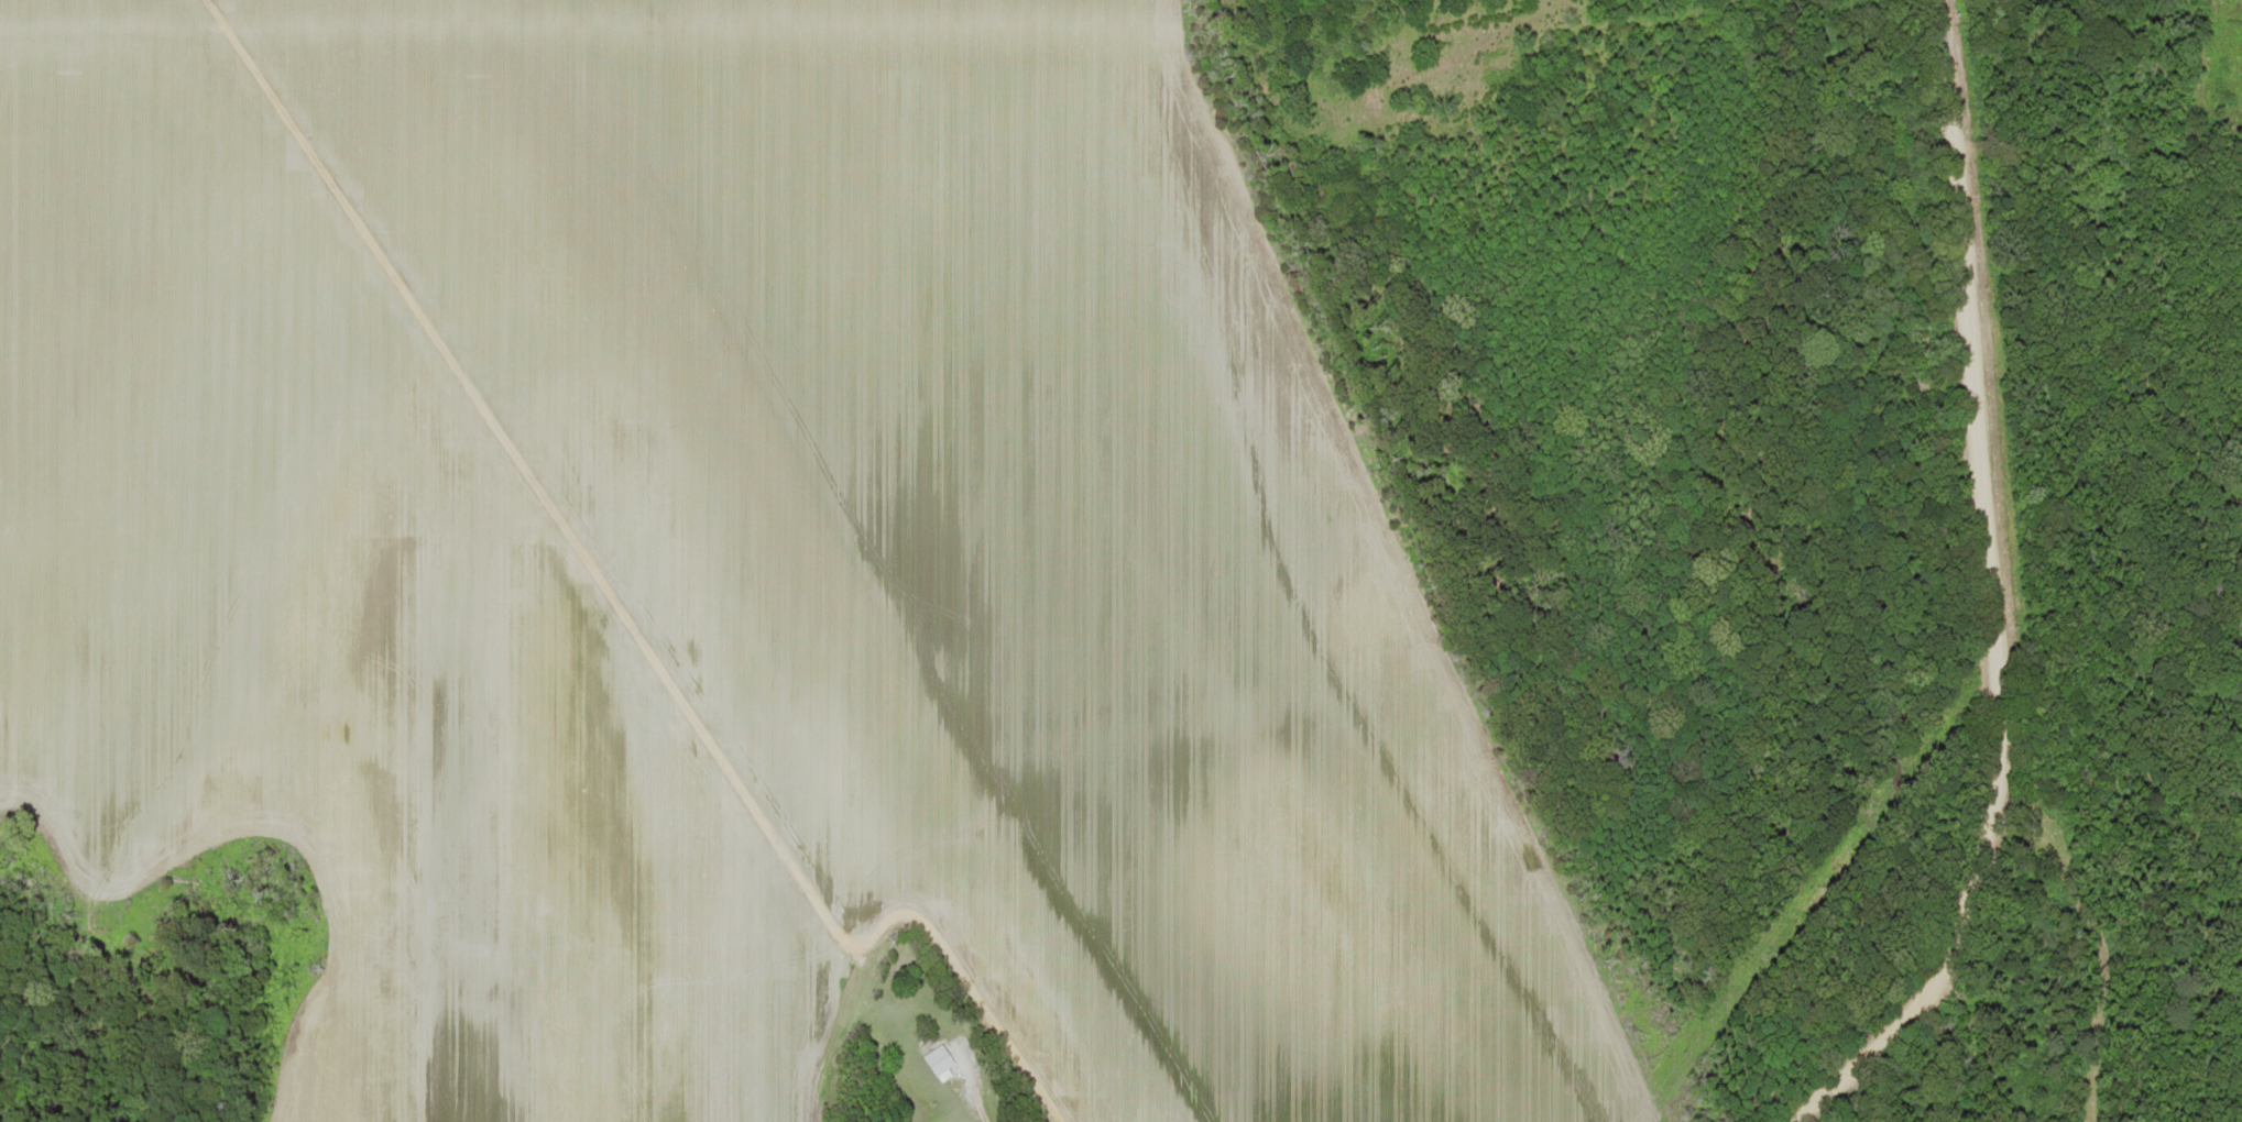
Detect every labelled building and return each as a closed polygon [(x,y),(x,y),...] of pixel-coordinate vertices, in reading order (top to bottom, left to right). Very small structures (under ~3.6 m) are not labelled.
[(956,1069),(942,1044),(923,1055),(937,1080),(956,1069)]
